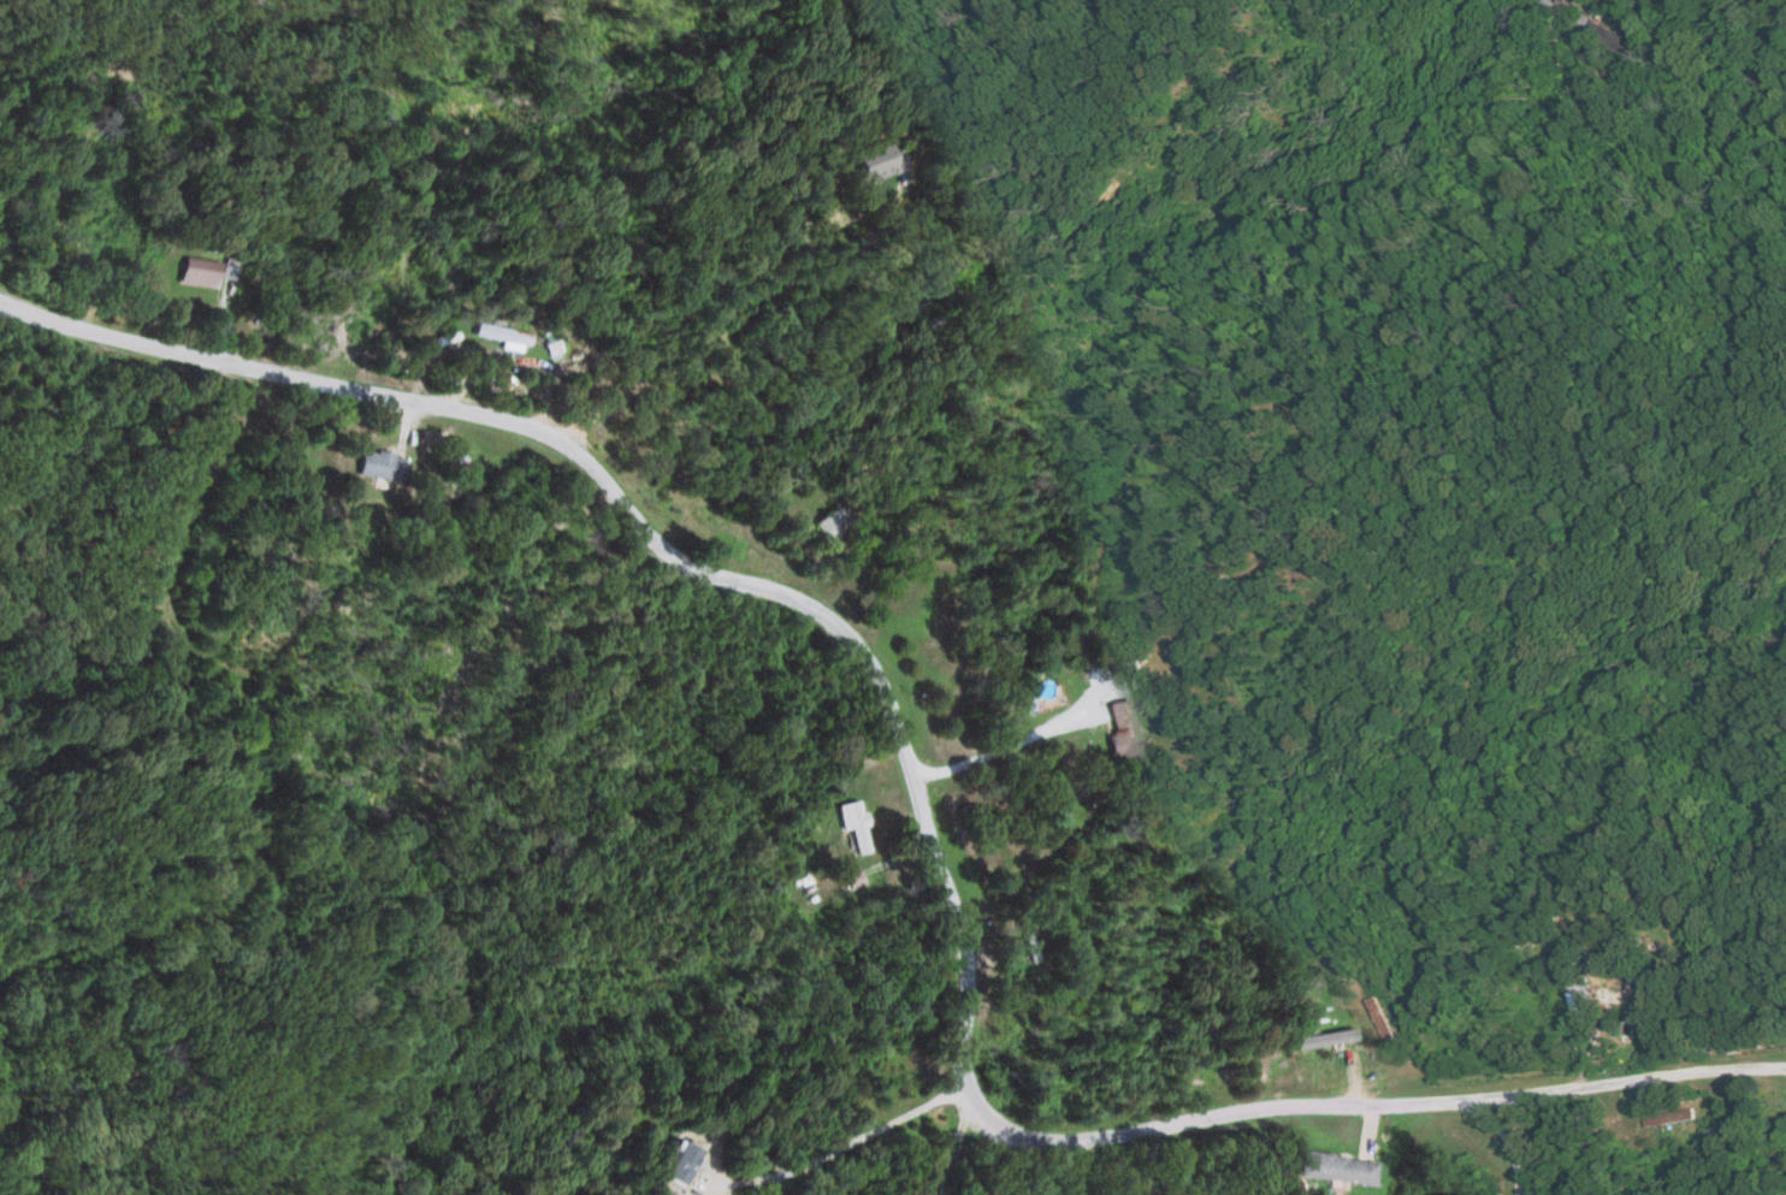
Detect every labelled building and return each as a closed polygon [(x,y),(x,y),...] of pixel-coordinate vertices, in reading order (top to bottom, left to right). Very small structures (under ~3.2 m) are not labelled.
[(881,151),(878,141),(844,153),(855,184),(900,168),(892,148),(881,151)] [(173,281),(209,287),(213,261),(177,255),(173,281)] [(497,338),(496,348),(517,351),(518,343),(526,344),(527,330),(469,323),(468,335),(497,338)] [(395,479),(397,453),(352,450),(351,476),(395,479)] [(846,525),(834,505),(807,521),(820,541),(846,525)] [(1117,665),(1123,686),(1148,680),(1142,659),(1117,665)] [(1138,763),(1124,697),(1101,702),(1107,731),(1103,732),(1111,769),(1138,763)] [(852,853),(866,850),(860,826),(863,825),(856,798),(831,804),(837,829),(846,827),(852,853)] [(858,882),(853,870),(840,874),(845,886),(858,882)] [(654,1175),(676,1185),(692,1151),(670,1140),(654,1175)] [(1372,1160),(1298,1150),(1295,1175),(1368,1185),(1372,1160)]
